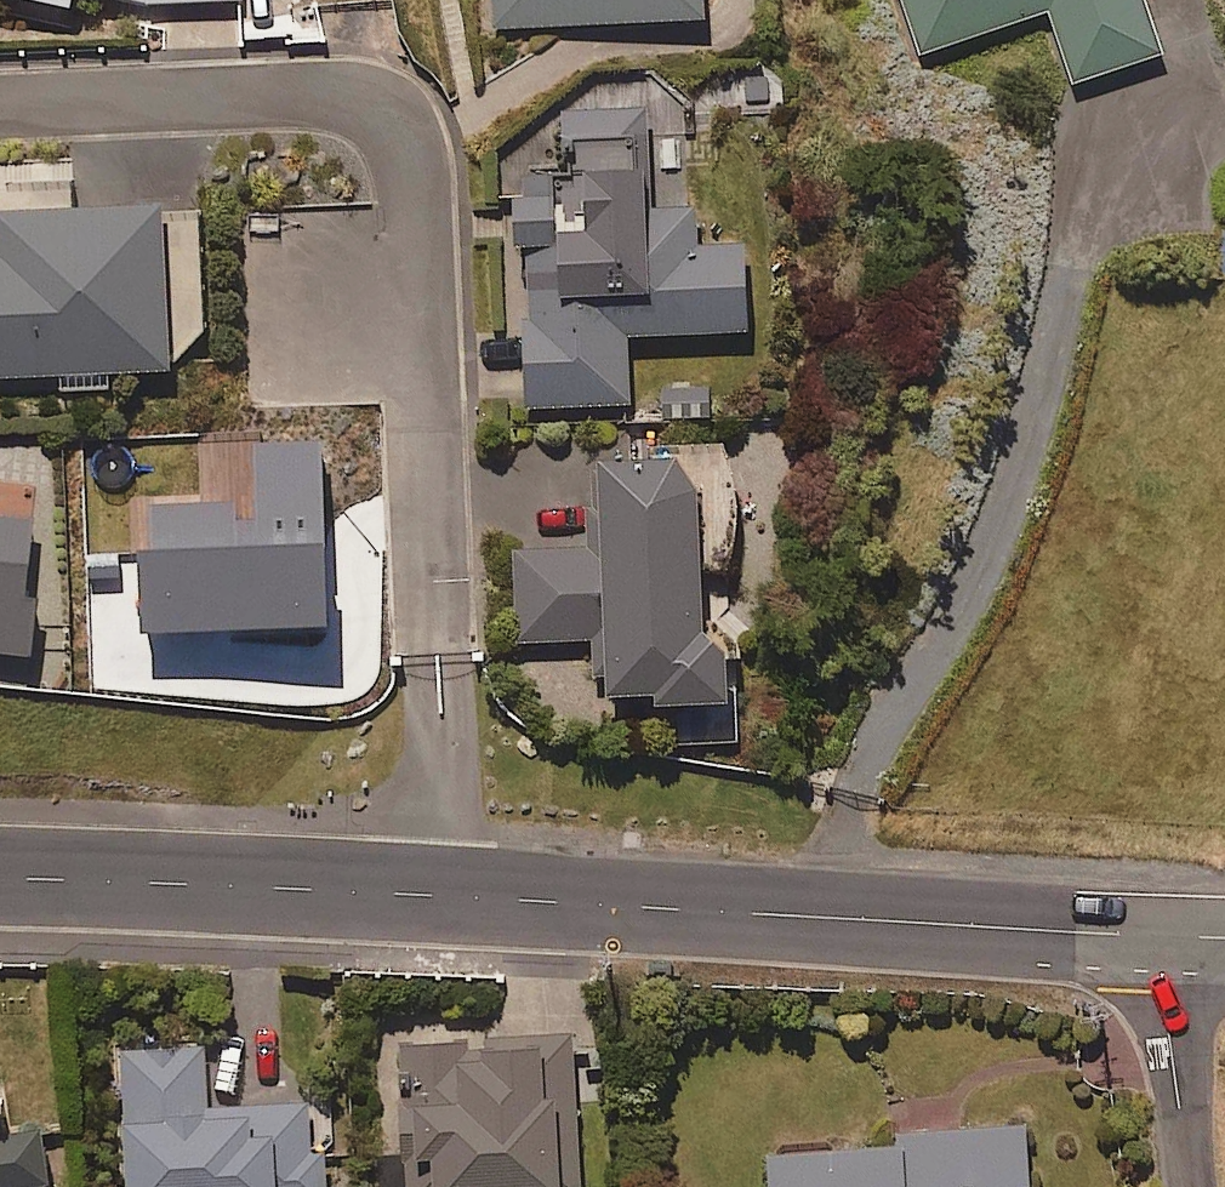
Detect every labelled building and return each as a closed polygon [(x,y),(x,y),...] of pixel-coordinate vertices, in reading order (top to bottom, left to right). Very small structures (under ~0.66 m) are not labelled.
[(74,13),(77,0),(19,0),(74,13)] [(150,11),(244,9),(243,0),(102,0),(150,11)] [(705,0),(496,0),(496,32),(705,30),(705,0)] [(1163,62),(1143,0),(904,0),(923,58),(1053,17),(1076,90),(1163,62)] [(651,120),(568,121),(569,183),(527,183),(528,207),(516,207),(517,261),(528,261),(530,415),(633,414),(632,344),(752,343),(750,254),(706,255),(706,214),(656,215),(655,174),(666,174),(666,145),(652,145),(651,120)] [(0,265),(0,386),(62,383),(63,400),(110,398),(110,387),(172,384),(164,219),(75,224),(73,185),(7,188),(9,227),(0,227),(0,238),(1,265),(0,265)] [(712,389),(662,389),(662,424),(713,423),(712,389)] [(733,453),(650,457),(650,463),(608,465),(608,482),(603,482),(606,555),(517,559),(522,652),(596,649),(597,684),(613,683),(615,716),(664,714),(664,726),(738,722),(735,667),(710,668),(706,585),(739,583),(733,453)] [(40,531),(0,527),(0,664),(27,667),(37,668),(42,613),(32,612),(40,531)] [(544,1039),(398,1044),(403,1186),(563,1186),(559,1089),(546,1089),(544,1039)] [(311,1093),(208,1100),(204,1043),(122,1049),(131,1186),(329,1186),(326,1140),(314,1141),(311,1093)] [(17,1180),(51,1176),(42,1119),(3,1125),(0,1105),(0,1186),(18,1186),(17,1180)] [(774,1186),(1031,1186),(1028,1129),(771,1145),(774,1186)]
